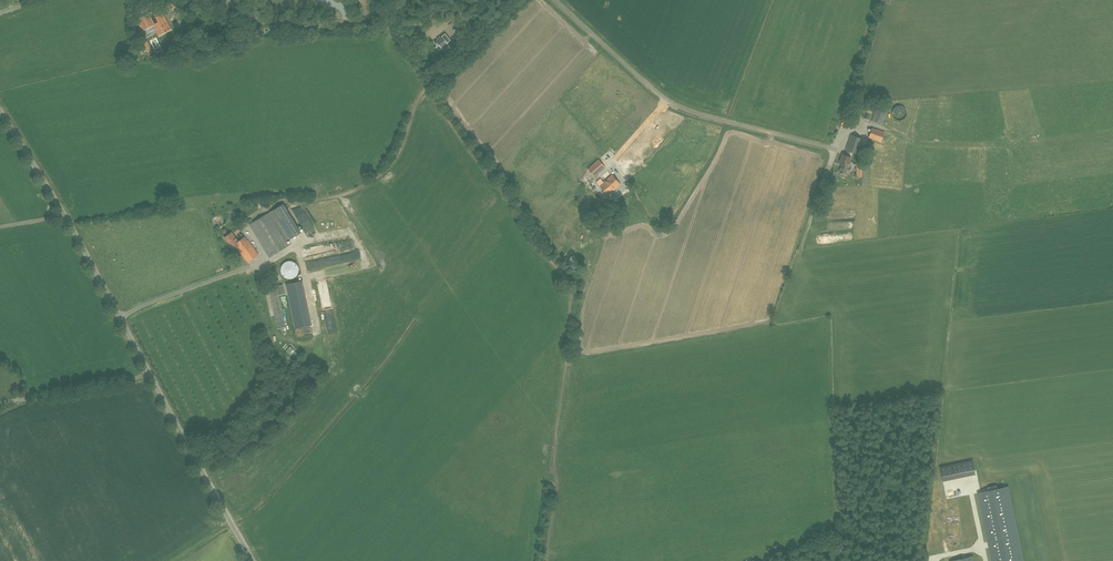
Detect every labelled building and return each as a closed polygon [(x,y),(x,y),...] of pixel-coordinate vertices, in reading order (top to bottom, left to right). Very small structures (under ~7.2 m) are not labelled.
[(136,21),(141,31),(153,25),(159,35),(171,28),(160,8),(136,21)] [(448,44),(447,43),(450,40),(445,34),(442,37),(442,36),(435,42),(438,45),(439,44),(442,48),(448,44)] [(864,110),(872,113),(874,107),(866,104),(864,110)] [(846,124),(856,127),(861,108),(851,105),(846,124)] [(882,124),(888,108),(878,105),(872,121),(882,124)] [(869,137),(881,142),(885,132),(872,128),(869,137)] [(863,139),(851,135),(846,150),(848,150),(846,155),(843,154),(840,163),(842,163),(839,172),(842,173),(843,174),(845,175),(846,174),(847,175),(847,174),(849,174),(851,168),(849,167),(850,165),(849,164),(851,157),(849,156),(851,151),(858,154),(863,139)] [(598,159),(588,168),(595,176),(605,167),(598,159)] [(597,183),(600,186),(608,195),(612,191),(613,192),(621,184),(613,175),(605,182),(602,179),(597,183)] [(284,204),(270,212),(250,224),(270,257),(289,245),(287,241),(301,233),(284,204)] [(304,229),(312,225),(302,205),(296,208),(298,212),(301,210),(304,216),(298,219),(304,229)] [(248,262),(259,254),(248,240),(248,241),(245,236),(238,241),(232,232),(225,237),(234,249),(237,247),(241,252),(240,252),(248,262)] [(299,272),(299,271),(299,270),(299,269),(299,268),(299,267),(298,266),(298,265),(297,264),(296,263),(295,263),(295,262),(294,262),(293,261),(291,261),(290,261),(289,261),(288,261),(287,261),(286,262),(285,262),(284,263),(284,264),(283,265),(282,266),(282,267),(281,268),(281,269),(281,270),(281,271),(282,272),(282,273),(283,274),(283,275),(284,276),(285,277),(286,277),(287,278),(288,278),(289,279),(290,279),(291,279),(292,278),(293,278),(294,278),(295,277),(296,276),(297,276),(297,275),(298,274),(298,273),(299,272)] [(296,328),(313,325),(304,280),(287,284),(296,328)] [(285,294),(283,285),(269,288),(278,328),(286,327),(279,295),(285,294)] [(290,354),(294,358),(298,353),(294,349),(290,354)] [(945,480),(978,474),(976,460),(942,466),(945,480)] [(978,493),(992,560),(1024,560),(1008,487),(996,489),(995,484),(990,485),(991,490),(978,493)]
